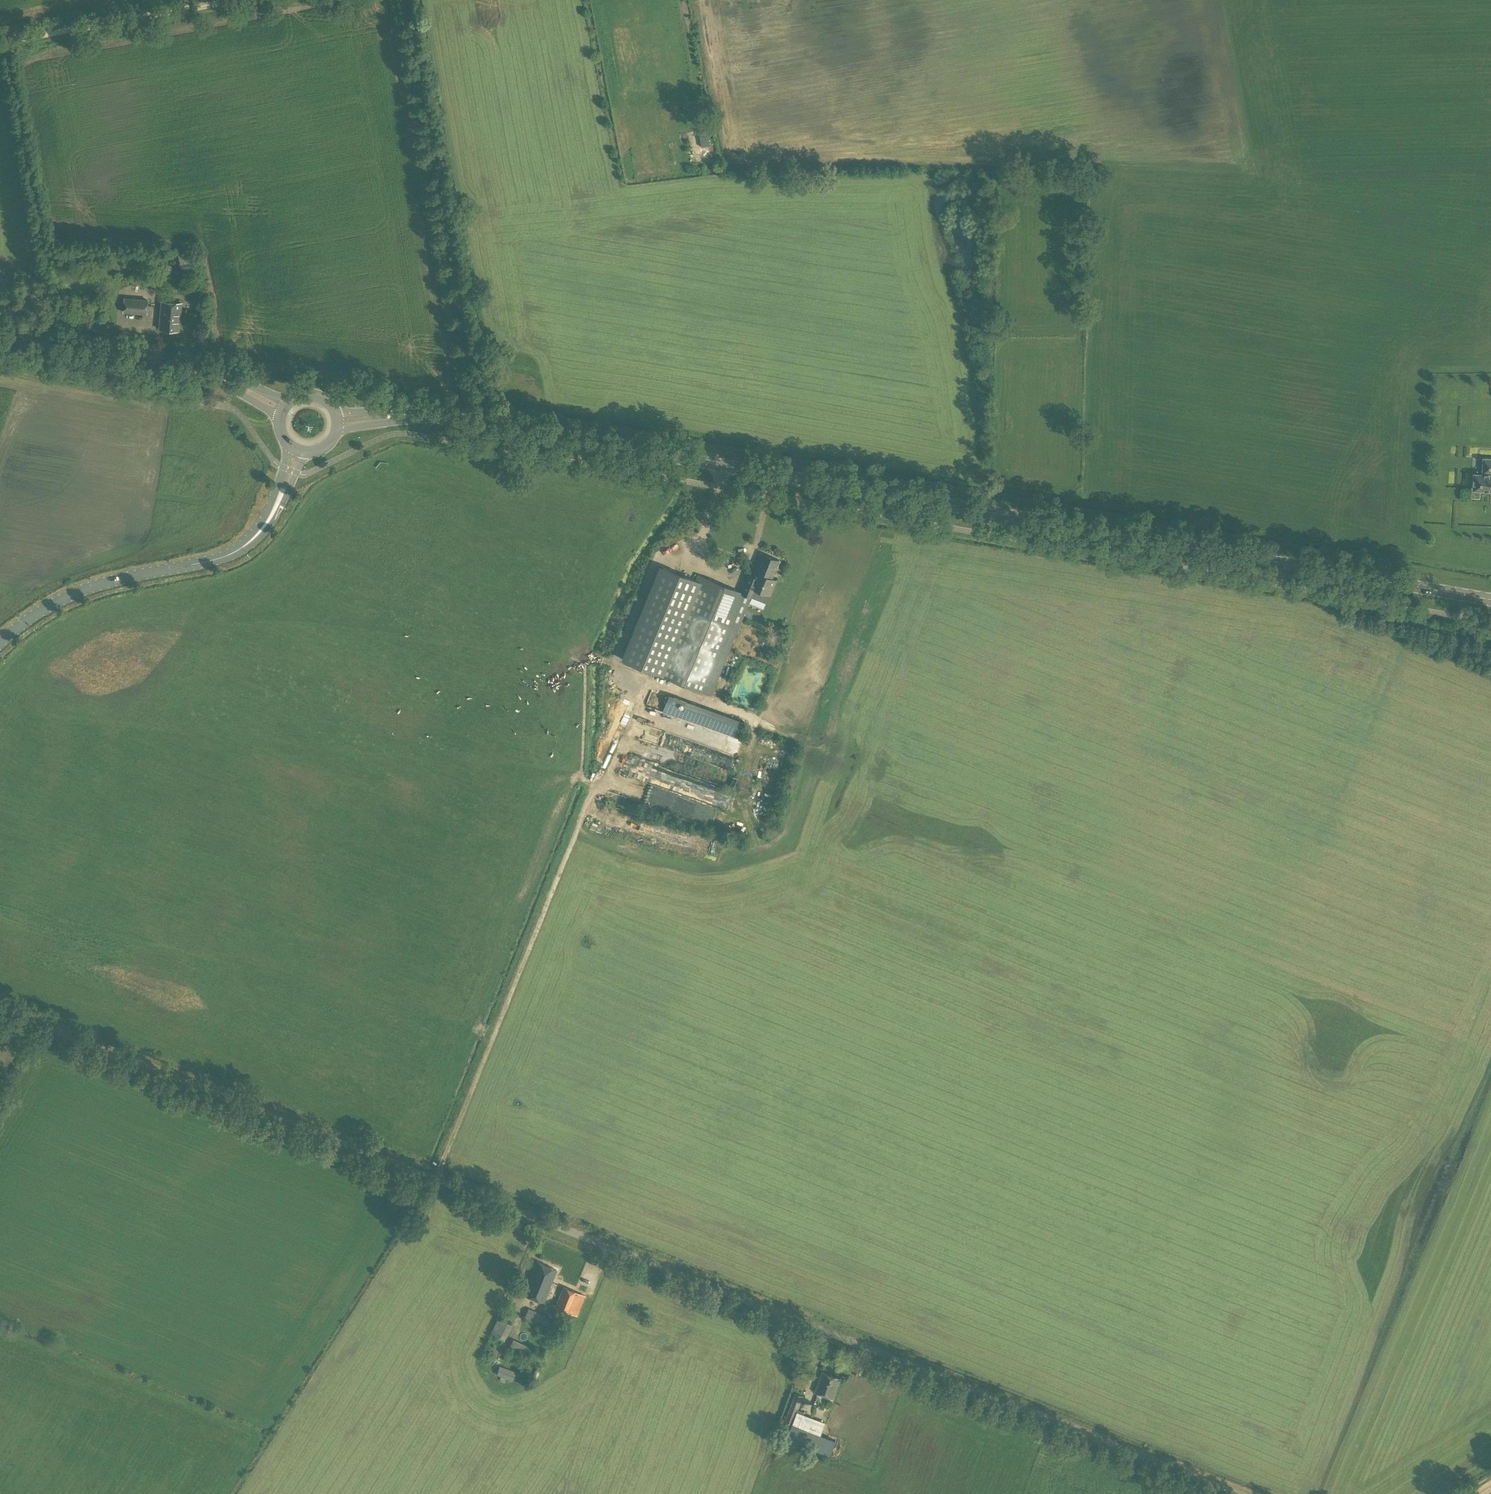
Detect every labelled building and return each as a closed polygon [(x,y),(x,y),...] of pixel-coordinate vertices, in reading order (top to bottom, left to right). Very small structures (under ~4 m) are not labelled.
[(714,160),(712,145),(709,146),(707,135),(699,137),(701,147),(700,147),(703,162),(714,160)] [(181,271),(192,269),(189,252),(178,254),(181,271)] [(147,314),(148,299),(124,297),(122,313),(147,314)] [(180,331),(182,303),(162,301),(160,329),(180,331)] [(1483,458),(1482,473),(1473,473),(1472,490),(1490,491),(1490,458),(1483,458)] [(663,568),(626,661),(706,693),(746,595),(766,603),(769,595),(771,595),(777,580),(772,578),(779,561),(762,555),(753,577),(748,575),(741,593),(699,576),(696,581),(663,568)] [(737,737),(743,721),(668,695),(663,710),(737,737)] [(642,723),(637,739),(725,767),(722,775),(727,777),(740,738),(688,721),(687,725),(665,718),(661,729),(651,726),(653,718),(648,716),(645,725),(642,723)] [(544,1301),(557,1270),(537,1261),(524,1293),(544,1301)] [(577,1315),(585,1295),(563,1286),(555,1307),(577,1315)] [(511,1323),(516,1312),(503,1306),(499,1317),(511,1323)] [(554,1342),(562,1323),(529,1308),(524,1319),(541,1326),(537,1334),(554,1342)] [(535,1362),(540,1353),(532,1349),(527,1359),(535,1362)] [(512,1380),(515,1371),(500,1365),(496,1374),(512,1380)] [(834,1398),(841,1378),(824,1371),(816,1392),(834,1398)] [(804,1417),(796,1415),(803,1396),(794,1393),(784,1421),(815,1432),(818,1423),(815,1422),(814,1423),(809,1421),(810,1418),(804,1416),(804,1417)]
